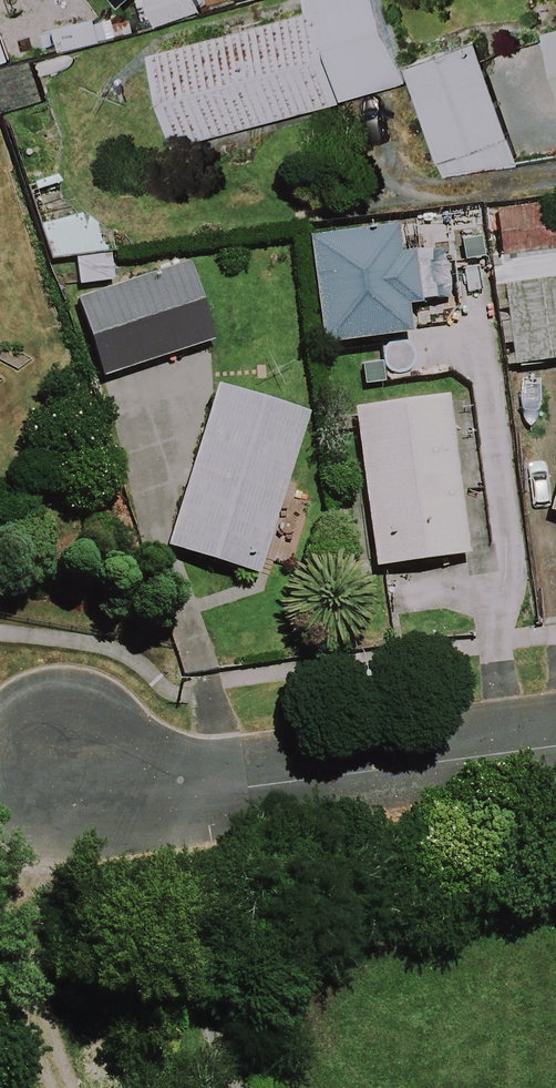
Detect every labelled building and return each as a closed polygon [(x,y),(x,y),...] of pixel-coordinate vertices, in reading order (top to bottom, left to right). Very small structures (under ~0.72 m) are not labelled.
[(381,0),(304,0),(307,10),(151,53),(175,143),(403,81),(381,0)] [(108,14),(48,29),(54,53),(114,38),(108,14)] [(538,33),(555,97),(555,28),(538,33)] [(514,158),(472,41),(402,66),(444,183),(514,158)] [(28,61),(0,68),(0,111),(38,101),(28,61)] [(53,260),(65,259),(108,252),(86,217),(43,226),(53,260)] [(486,263),(498,368),(555,361),(555,255),(486,263)] [(218,342),(192,264),(80,300),(105,379),(218,342)] [(297,416),(207,391),(161,552),(251,578),(297,416)] [(452,557),(432,404),(354,414),(373,567),(452,557)] [(538,513),(555,518),(555,449),(538,513)]
